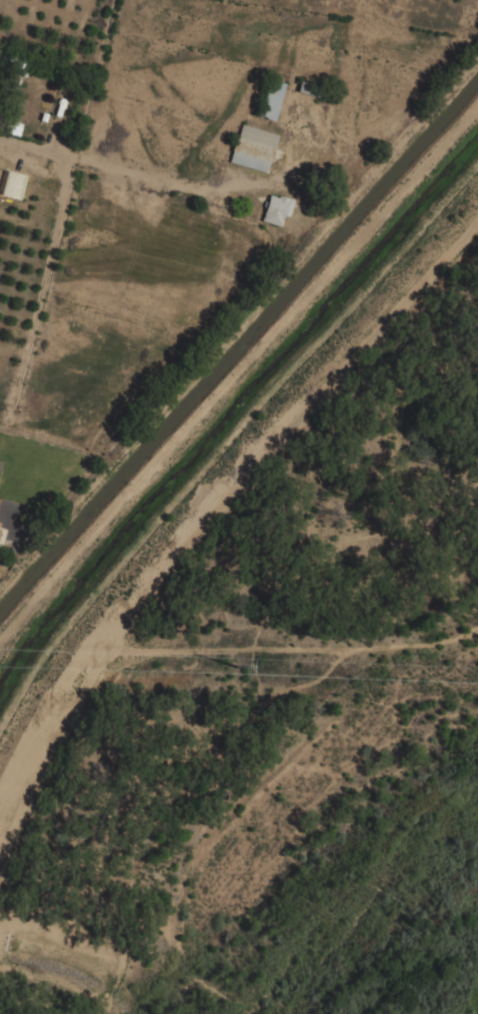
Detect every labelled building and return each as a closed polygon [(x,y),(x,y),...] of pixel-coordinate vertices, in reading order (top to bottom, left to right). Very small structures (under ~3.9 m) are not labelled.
[(258,115),(274,120),(285,84),(269,79),(258,115)] [(229,162),(267,172),(278,134),(240,124),(229,162)] [(5,170),(0,190),(0,194),(21,200),(27,176),(5,170)] [(261,220),(280,227),(284,215),(288,217),(294,200),(270,193),(261,220)]
